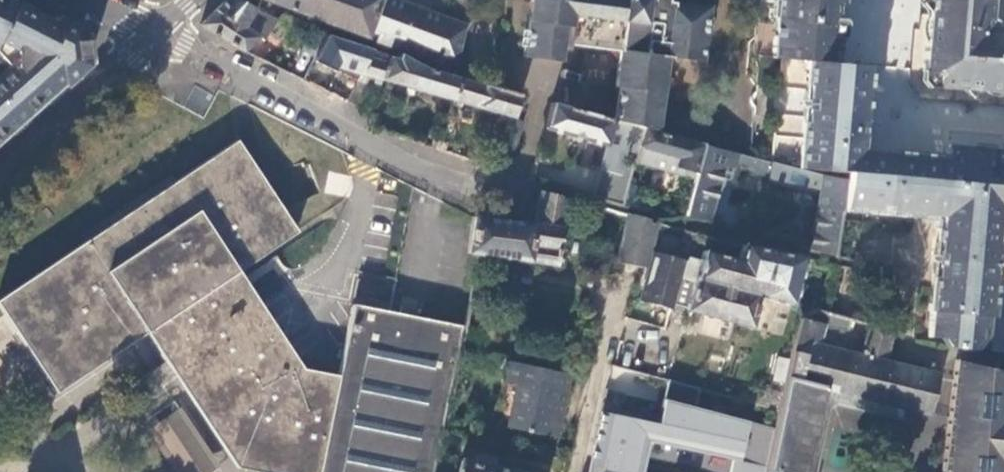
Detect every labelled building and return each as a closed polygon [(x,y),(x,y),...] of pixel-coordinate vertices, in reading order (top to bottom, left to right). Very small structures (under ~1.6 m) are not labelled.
[(81,33),(52,17),(50,21),(23,8),(21,13),(11,8),(15,0),(0,0),(0,140),(46,98),(34,85),(49,71),(64,87),(87,66),(81,33)] [(278,20),(247,4),(240,0),(225,0),(199,24),(242,52),(244,50),(254,36),(261,41),(278,20)] [(397,48),(398,45),(450,64),(465,26),(450,21),(445,19),(392,0),(266,0),(397,48)] [(445,19),(450,21),(465,26),(478,0),(452,0),(445,19)] [(666,70),(679,61),(698,64),(703,60),(709,9),(668,3),(669,0),(652,0),(650,0),(534,0),(533,4),(529,3),(522,55),(560,60),(561,53),(568,53),(569,46),(609,52),(617,60),(613,88),(620,89),(617,121),(645,128),(657,132),(666,70)] [(771,59),(809,62),(835,64),(837,39),(840,38),(842,37),(844,19),(839,19),(841,0),(776,0),(771,59)] [(923,72),(930,73),(936,77),(934,86),(1003,93),(1003,27),(994,26),(993,24),(993,23),(992,22),(989,20),(992,0),(929,0),(923,72)] [(95,59),(109,46),(91,37),(95,59)] [(446,73),(425,67),(397,54),(395,57),(388,55),(385,64),(369,58),(346,103),(360,109),(376,78),(452,100),(461,78),(446,73)] [(868,67),(835,64),(809,62),(800,169),(846,174),(841,207),(883,210),(887,153),(872,151),(867,156),(860,155),(862,139),(865,139),(867,124),(863,124),(868,67)] [(323,91),(337,99),(344,84),(330,77),(323,91)] [(521,95),(461,78),(452,100),(508,117),(514,118),(521,95)] [(637,161),(645,128),(617,121),(552,103),(545,129),(607,147),(593,200),(625,208),(629,192),(637,161)] [(513,120),(514,118),(508,117),(497,146),(514,152),(524,124),(513,120)] [(696,178),(705,145),(657,132),(645,128),(637,161),(696,178)] [(425,145),(429,137),(420,133),(416,142),(425,145)] [(433,148),(436,140),(429,137),(425,145),(433,148)] [(437,138),(436,140),(433,148),(439,150),(443,141),(437,138)] [(339,376),(301,369),(255,300),(246,286),(241,279),(237,273),(297,232),(285,214),(237,140),(176,181),(171,173),(80,234),(85,241),(0,298),(0,308),(15,331),(57,394),(146,334),(152,344),(162,357),(172,373),(211,433),(218,443),(235,468),(253,471),(321,471),(339,376)] [(726,206),(735,170),(767,177),(770,162),(705,145),(696,178),(687,218),(735,230),(740,210),(726,206)] [(887,153),(883,210),(926,213),(939,214),(941,215),(938,257),(996,263),(1000,208),(1003,208),(1003,177),(1003,173),(1003,149),(952,145),(945,150),(945,158),(931,157),(887,153)] [(800,169),(770,162),(767,177),(766,179),(818,192),(808,252),(835,258),(841,207),(846,174),(800,169)] [(629,192),(625,208),(649,215),(653,199),(629,192)] [(469,254),(478,255),(557,266),(569,200),(542,193),(536,226),(474,217),(473,224),(472,233),(469,254)] [(605,234),(611,211),(590,206),(584,229),(605,234)] [(629,216),(619,264),(644,267),(646,268),(657,223),(629,216)] [(771,230),(759,226),(757,235),(769,239),(771,230)] [(802,237),(783,232),(782,242),(800,246),(802,237)] [(802,258),(742,246),(736,261),(702,251),(699,261),(690,259),(684,279),(678,277),(682,261),(653,254),(640,302),(669,309),(670,303),(686,308),(686,310),(750,327),(758,298),(790,306),(802,258)] [(989,345),(996,263),(938,257),(936,282),(933,338),(953,340),(953,344),(976,347),(976,350),(983,350),(987,349),(989,345)] [(420,306),(402,303),(400,313),(418,316),(420,306)] [(321,471),(432,471),(463,325),(430,318),(418,316),(400,313),(389,311),(353,304),(339,376),(321,471)] [(928,416),(939,375),(886,362),(893,330),(868,324),(860,357),(818,346),(825,313),(813,310),(798,321),(794,337),(790,355),(789,361),(783,386),(764,471),(806,471),(822,391),(928,416)] [(790,355),(794,337),(783,334),(779,352),(790,355)] [(773,383),(783,386),(789,361),(778,359),(773,383)] [(956,359),(949,410),(942,471),(1003,471),(1003,371),(956,359)] [(571,374),(512,361),(507,381),(522,385),(512,427),(556,438),(571,374)] [(651,444),(742,465),(751,424),(666,405),(661,426),(596,411),(582,471),(645,471),(651,444)] [(179,408),(145,430),(172,471),(213,471),(218,469),(179,408)] [(496,469),(498,459),(479,454),(476,464),(462,461),(459,471),(512,471),(496,469)]
